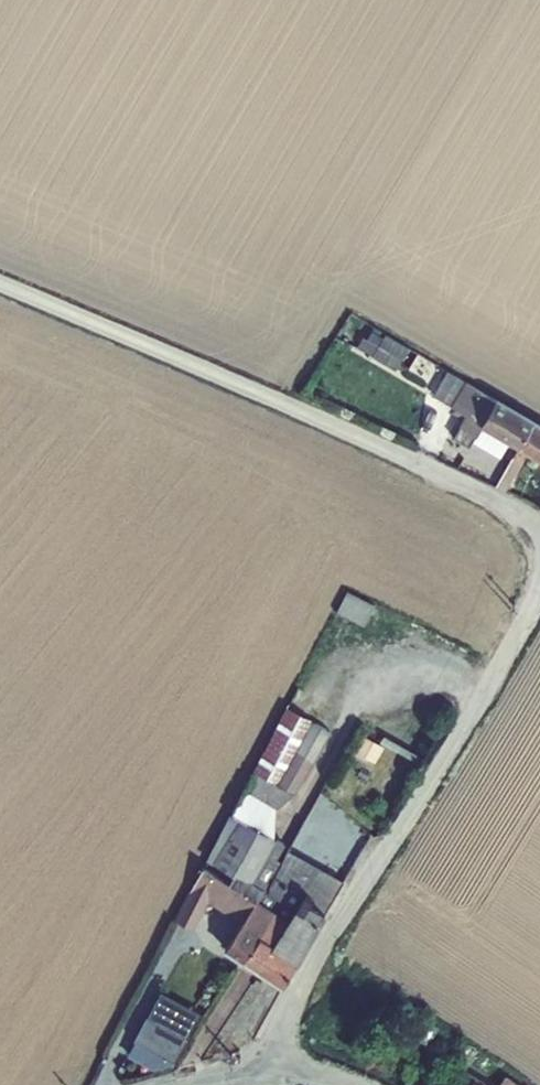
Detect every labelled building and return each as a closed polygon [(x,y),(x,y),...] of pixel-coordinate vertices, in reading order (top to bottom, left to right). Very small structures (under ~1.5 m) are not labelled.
[(360,348),(398,368),(412,341),(373,322),(360,348)] [(449,367),(435,395),(481,418),(495,391),(449,367)] [(497,394),(480,424),(466,416),(451,442),(469,453),(477,439),(503,454),(511,439),(539,456),(539,420),(497,394)] [(515,449),(499,482),(511,488),(527,455),(515,449)] [(350,588),(340,608),(368,621),(377,600),(350,588)] [(282,701),(213,859),(257,879),(326,720),(282,701)] [(333,844),(350,817),(320,799),(303,826),(333,844)] [(221,947),(286,982),(346,875),(293,845),(265,897),(205,863),(176,915),(196,926),(207,906),(236,921),(221,947)] [(195,1040),(211,1049),(251,977),(236,969),(195,1040)] [(169,1072),(203,1009),(162,987),(129,1050),(169,1072)] [(467,1084),(499,1084),(475,1071),(467,1084)] [(529,1084),(507,1072),(500,1084),(529,1084)]
